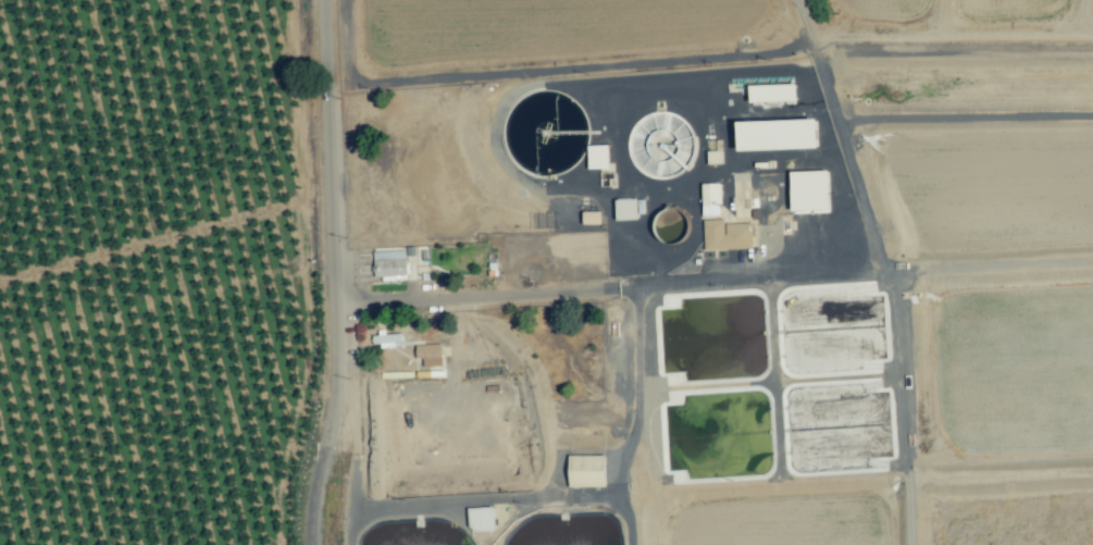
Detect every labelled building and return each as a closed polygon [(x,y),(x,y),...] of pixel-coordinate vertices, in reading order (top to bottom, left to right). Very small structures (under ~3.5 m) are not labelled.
[(796,84),(749,86),(749,103),(797,101),(796,84)] [(817,120),(737,122),(738,151),(818,148),(817,120)] [(608,145),(588,146),(589,169),(608,168),(608,145)] [(828,171),(790,172),(791,212),(829,211),(828,171)] [(702,216),(719,215),(718,183),(701,184),(702,216)] [(637,199),(616,200),(616,220),(637,220),(637,199)] [(723,224),(723,219),(703,220),(704,251),(753,249),(752,223),(723,224)] [(374,252),(375,279),(406,278),(405,251),(374,252)] [(372,346),(400,345),(400,334),(372,335),(372,346)] [(423,367),(441,366),(441,345),(415,345),(416,359),(423,358),(423,367)] [(605,487),(605,456),(569,456),(568,486),(605,487)] [(468,508),(469,532),(494,531),(493,507),(468,508)]
